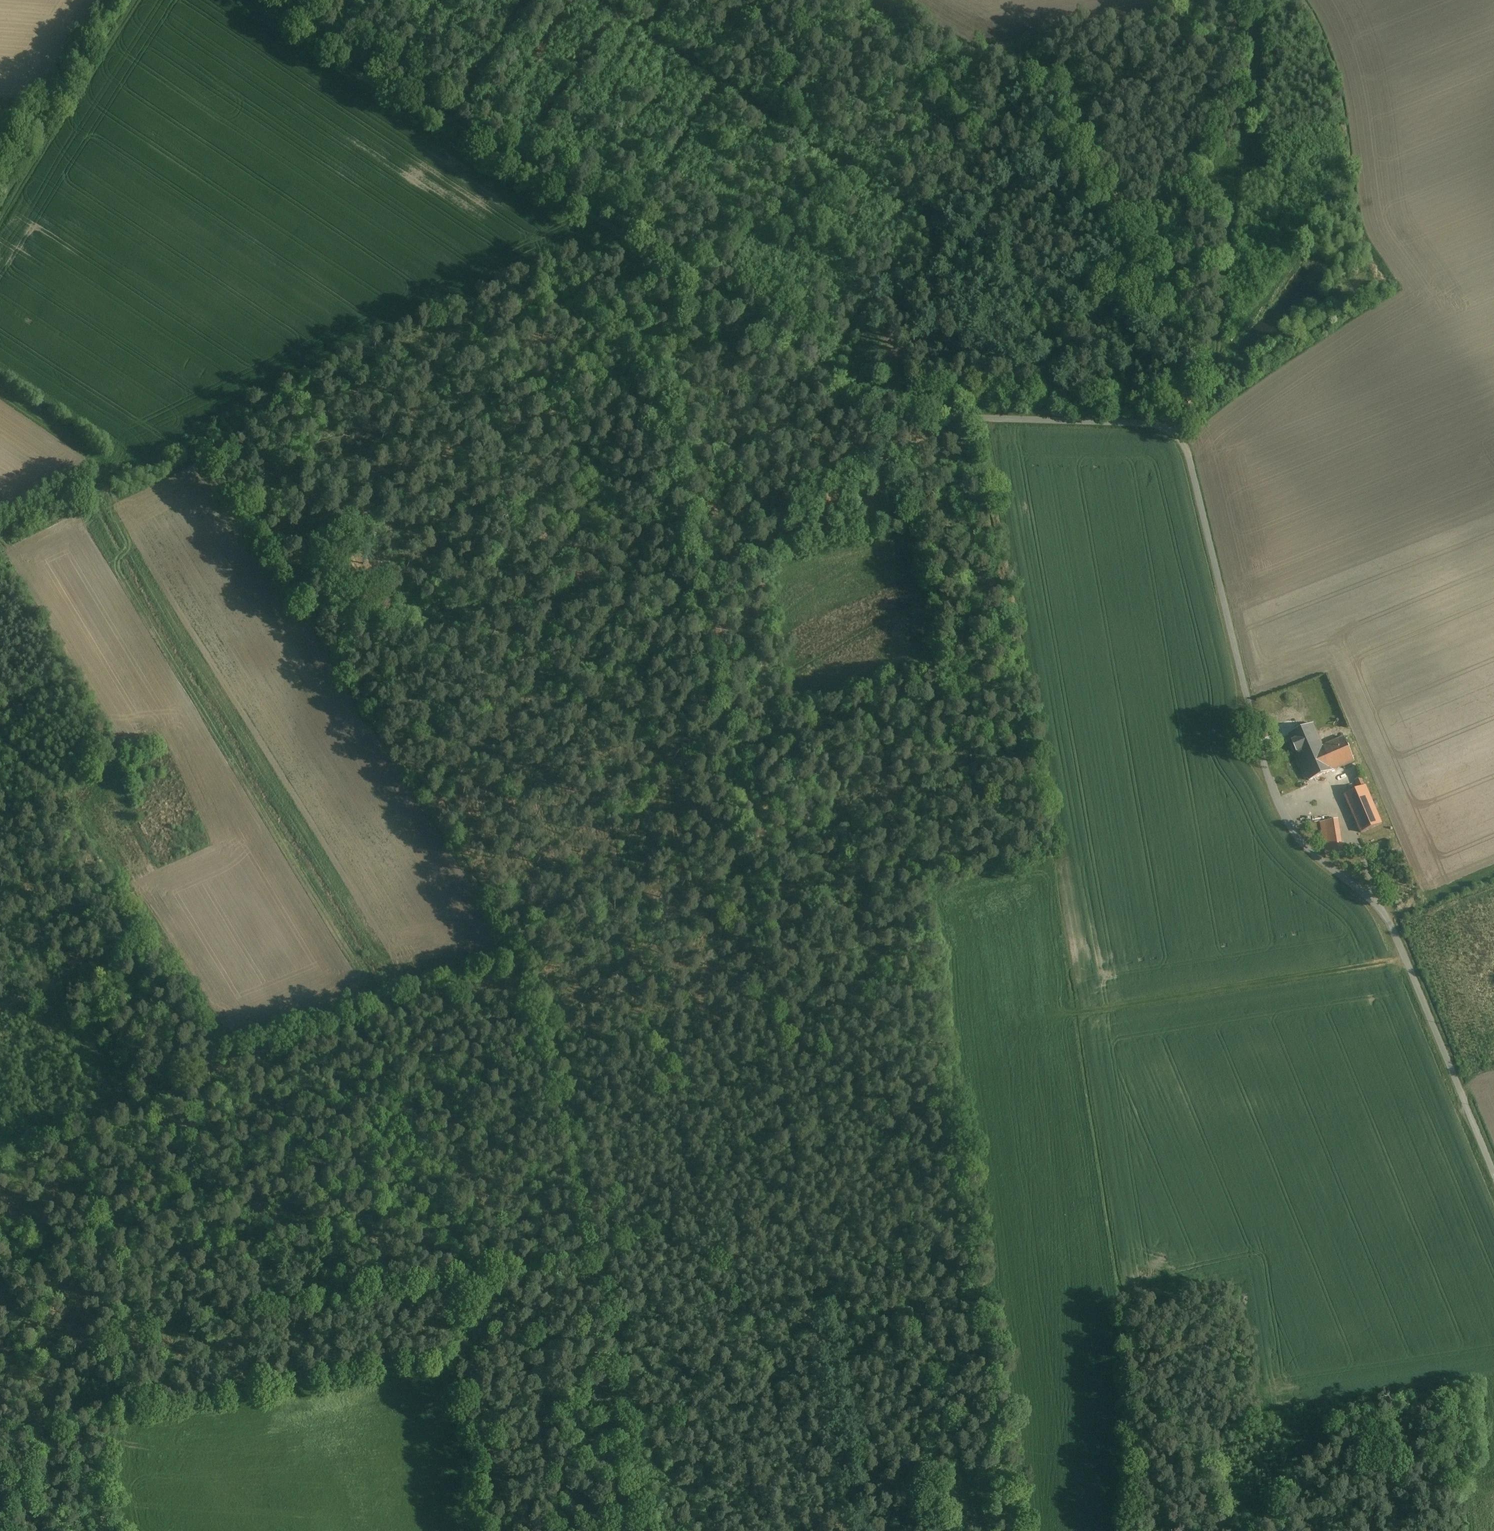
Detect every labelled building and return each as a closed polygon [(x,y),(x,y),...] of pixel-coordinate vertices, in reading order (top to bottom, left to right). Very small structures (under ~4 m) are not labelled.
[(1308,781),(1353,762),(1343,738),(1322,746),(1313,724),(1288,734),(1308,781)] [(1382,824),(1366,785),(1345,794),(1361,833),(1382,824)] [(1345,853),(1339,820),(1320,823),(1326,856),(1345,853)]
